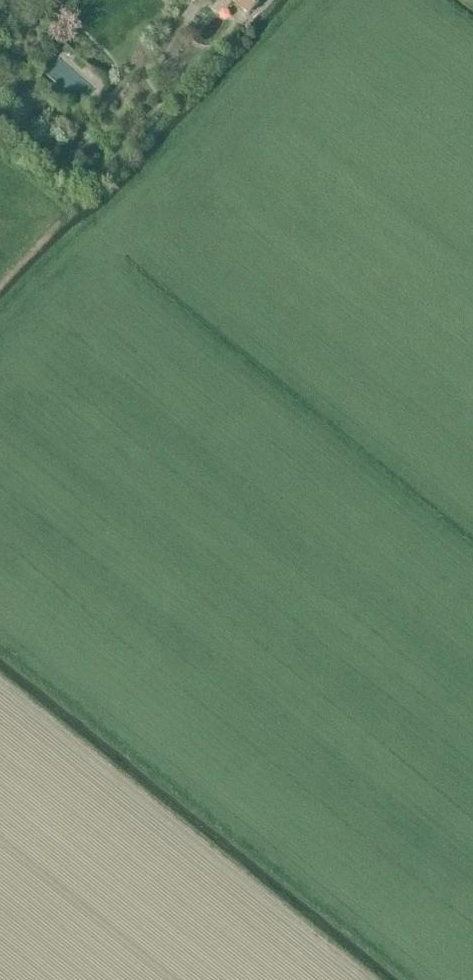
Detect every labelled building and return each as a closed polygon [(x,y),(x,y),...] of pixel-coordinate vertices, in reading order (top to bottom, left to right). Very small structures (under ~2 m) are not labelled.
[(248,16),(261,2),(260,0),(230,0),(248,16)] [(86,107),(102,90),(64,54),(48,71),(86,107)]
